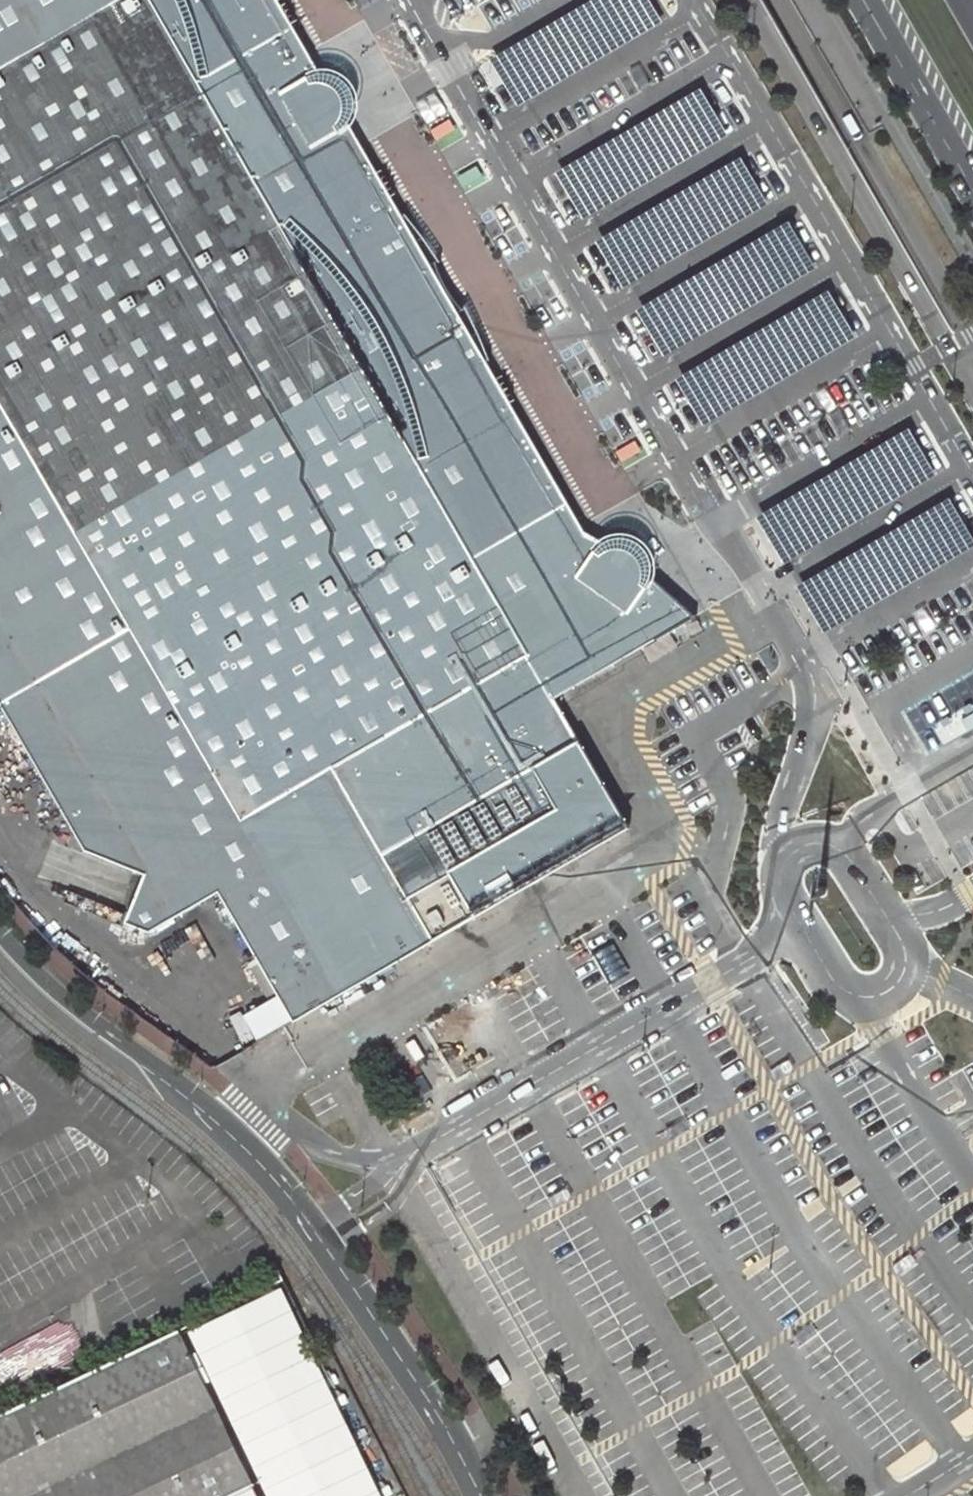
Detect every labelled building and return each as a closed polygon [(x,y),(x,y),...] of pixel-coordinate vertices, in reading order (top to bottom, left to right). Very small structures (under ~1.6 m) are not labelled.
[(348,123),(339,132),(308,79),(320,74),(278,0),(0,0),(0,706),(80,849),(142,873),(120,920),(144,930),(214,891),(274,996),(239,1016),(254,1042),(624,829),(551,700),(694,618),(649,576),(644,588),(592,553),(601,544),(583,534),(348,123)] [(736,155),(591,241),(620,290),(765,204),(736,155)] [(664,359),(815,268),(785,219),(634,310),(664,359)] [(852,338),(824,290),(671,379),(700,427),(852,338)] [(758,514),(786,561),(933,474),(904,427),(758,514)] [(945,495),(798,581),(827,630),(972,545),(972,544),(945,495)] [(179,1328),(0,1414),(0,1495),(260,1495),(179,1328)]
